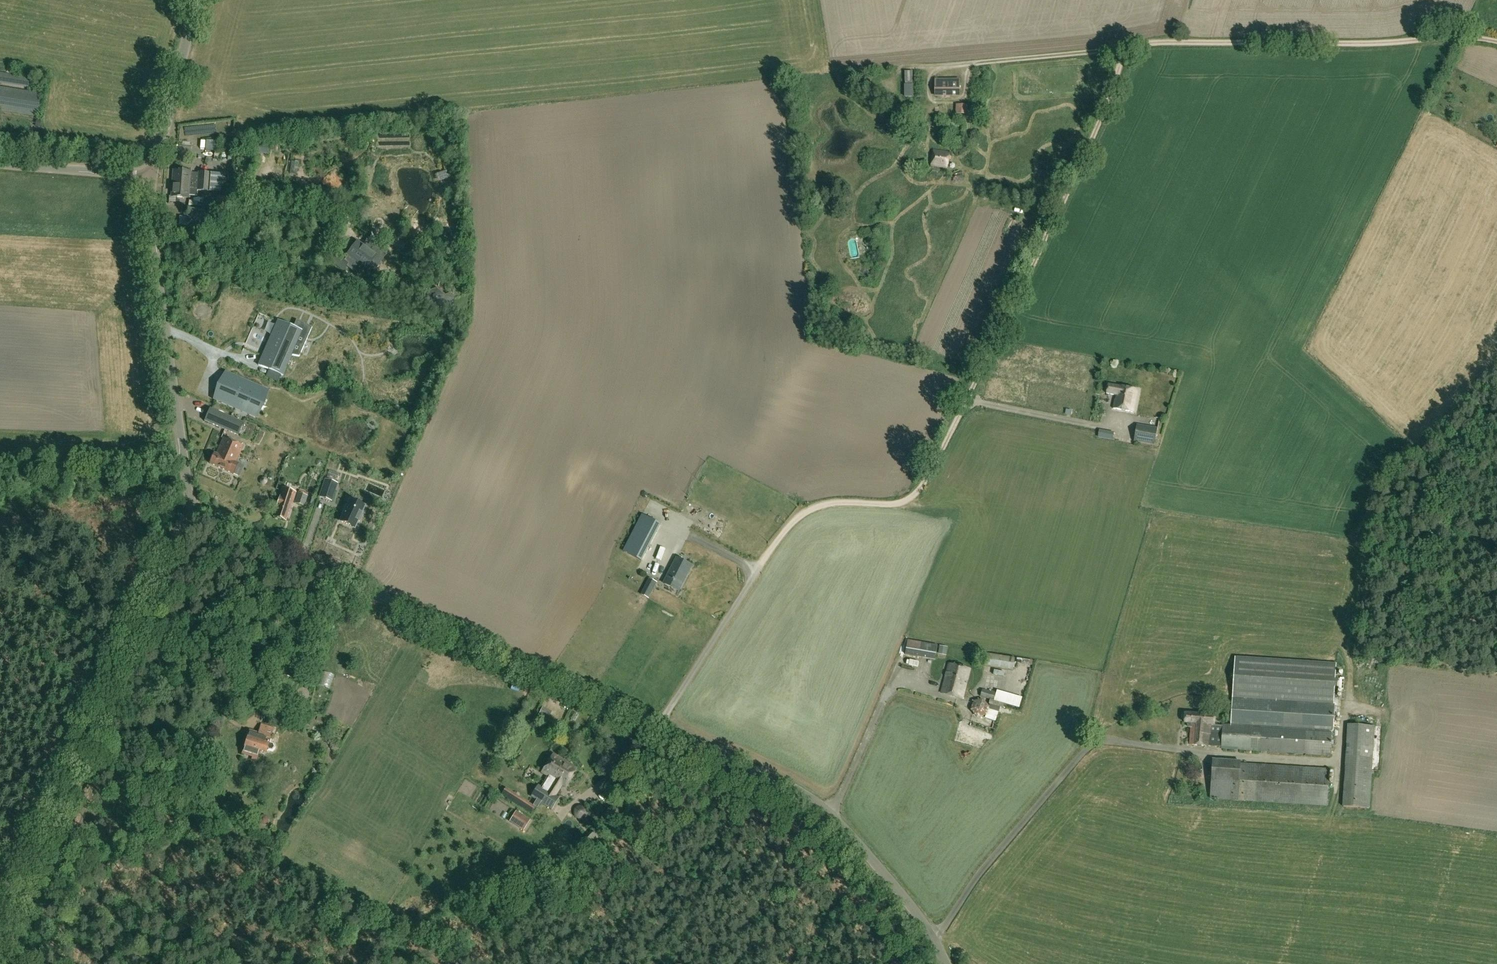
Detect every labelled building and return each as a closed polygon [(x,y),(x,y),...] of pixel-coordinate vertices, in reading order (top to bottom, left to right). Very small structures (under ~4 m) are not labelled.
[(905,71),(906,82),(914,82),(913,71),(905,71)] [(28,88),(30,78),(0,73),(0,83),(28,88)] [(959,80),(934,80),(934,97),(959,97),(959,80)] [(914,97),(914,85),(904,85),(905,97),(914,97)] [(42,94),(0,87),(0,110),(38,116),(42,94)] [(968,105),(956,105),(956,114),(968,114),(968,105)] [(267,143),(261,143),(259,143),(259,145),(259,153),(267,153),(267,143)] [(948,168),(950,154),(934,151),(932,166),(948,168)] [(199,174),(191,173),(191,172),(173,171),(171,197),(189,198),(190,196),(197,196),(197,191),(209,192),(211,174),(199,173),(199,174)] [(189,212),(187,226),(207,228),(214,229),(216,212),(189,209),(189,212)] [(365,249),(357,243),(346,259),(339,254),(334,261),(343,268),(348,261),(364,273),(374,259),(378,261),(383,254),(368,243),(365,249)] [(273,329),(275,321),(264,317),(262,325),(273,329)] [(284,376),(303,332),(279,321),(267,349),(269,350),(265,358),(264,357),(260,366),(284,376)] [(254,337),(261,347),(269,342),(262,332),(254,337)] [(246,359),(255,363),(262,349),(252,345),(246,359)] [(265,392),(225,375),(215,397),(255,415),(255,414),(264,393),(265,392)] [(1137,388),(1109,384),(1108,394),(1118,395),(1116,408),(1134,411),(1137,388)] [(205,421),(239,436),(244,424),(232,419),(232,420),(210,411),(205,421)] [(1158,428),(1137,425),(1134,442),(1155,445),(1158,428)] [(1098,437),(1112,440),(1114,432),(1100,430),(1098,437)] [(238,464),(236,463),(243,446),(224,438),(217,455),(214,454),(210,464),(234,474),(239,477),(244,467),(238,464)] [(326,480),(324,486),(335,490),(337,484),(326,480)] [(281,496),(279,501),(274,518),(286,521),(293,500),(294,500),(296,493),(282,489),(280,496),(281,496)] [(296,504),(305,507),(307,496),(299,493),(296,504)] [(344,515),(340,522),(354,528),(358,521),(360,522),(363,514),(361,514),(364,506),(350,500),(347,507),(346,507),(343,514),(344,515)] [(660,524),(631,509),(608,555),(637,570),(660,524)] [(733,538),(739,523),(731,521),(726,535),(733,538)] [(652,568),(655,557),(649,555),(646,566),(652,568)] [(693,566),(677,558),(664,584),(679,591),(693,566)] [(641,595),(649,599),(658,583),(649,578),(641,595)] [(346,614),(349,605),(342,603),(339,612),(346,614)] [(908,640),(906,655),(926,658),(925,663),(931,664),(932,659),(936,660),(938,645),(908,640)] [(946,654),(947,647),(941,646),(939,653),(946,654)] [(985,666),(1013,671),(1015,658),(987,654),(985,666)] [(1185,719),(1184,723),(1189,723),(1189,728),(1191,728),(1190,745),(1221,747),(1221,749),(1331,756),(1336,689),(1344,689),(1345,678),(1341,678),(1341,680),(1339,680),(1340,679),(1336,678),(1337,664),(1237,657),(1234,697),(1232,725),(1223,724),(1215,725),(1216,715),(1185,713),(1185,715),(1183,715),(1183,719),(1185,719)] [(1027,672),(1031,661),(1019,658),(1015,668),(1027,672)] [(971,668),(950,663),(942,693),(963,699),(971,668)] [(997,697),(996,697),(997,693),(984,690),(981,697),(988,699),(987,703),(1001,708),(1005,695),(1001,694),(1001,696),(1000,696),(999,700),(996,700),(997,697)] [(986,715),(990,707),(983,700),(974,702),(971,710),(977,717),(986,715)] [(257,761),(260,751),(266,754),(267,750),(268,751),(272,751),(274,748),(273,744),(269,743),(273,729),(262,725),(260,734),(250,731),(243,753),(253,756),(252,759),(257,761)] [(1374,726),(1350,725),(1345,807),(1369,808),(1374,726)] [(1192,755),(1195,769),(1204,767),(1200,753),(1192,755)] [(531,797),(541,803),(548,791),(548,790),(554,780),(566,761),(553,754),(541,772),(547,776),(541,786),(539,785),(531,797)] [(548,791),(541,803),(538,807),(549,813),(551,809),(552,810),(559,798),(555,796),(560,788),(556,786),(558,783),(565,787),(577,768),(566,761),(554,780),(548,790),(548,791)] [(1236,778),(1213,777),(1213,792),(1231,793),(1232,783),(1236,783),(1236,778)] [(523,799),(518,806),(527,812),(532,805),(523,799)] [(511,819),(525,828),(530,820),(516,811),(511,819)] [(267,821),(268,818),(266,815),(263,814),(260,816),(259,819),(261,822),(264,823),(267,821)] [(591,846),(600,838),(592,830),(584,838),(591,846)]
